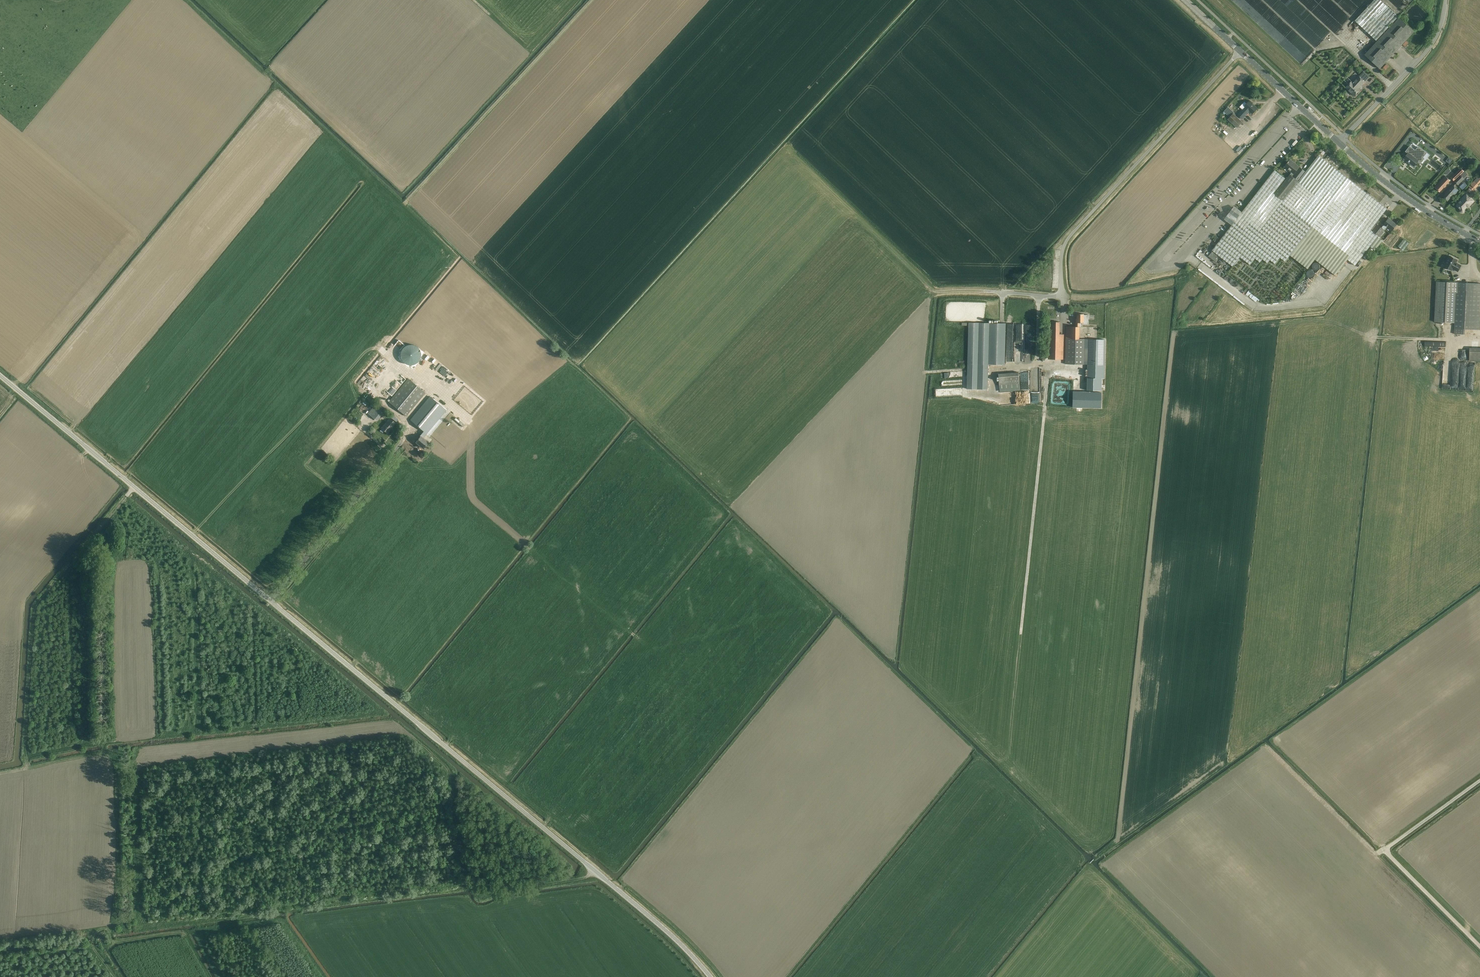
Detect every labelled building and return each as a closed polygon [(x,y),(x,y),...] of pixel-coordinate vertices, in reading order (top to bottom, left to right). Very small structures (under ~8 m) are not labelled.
[(1355,21),(1377,41),(1370,49),(1368,50),(1366,53),(1364,54),(1365,54),(1369,58),(1376,65),(1380,68),(1414,31),(1411,28),(1399,17),(1397,15),(1395,14),(1380,0),(1374,0),(1372,2),(1370,4),(1355,20),(1355,21)] [(1366,45),(1360,51),(1364,55),(1364,54),(1366,53),(1368,50),(1370,49),(1366,45)] [(1349,84),(1346,88),(1354,96),(1361,89),(1359,87),(1360,85),(1361,86),(1365,82),(1367,79),(1369,77),(1364,71),(1359,76),(1353,82),(1352,81),(1349,84)] [(1240,107),(1243,110),(1238,115),(1242,119),(1249,112),(1252,114),(1258,108),(1250,101),(1247,103),(1245,101),(1240,107)] [(1228,108),(1224,111),(1230,117),(1228,119),(1237,128),(1243,122),(1233,113),(1231,110),(1228,108)] [(1415,150),(1410,146),(1406,151),(1408,153),(1404,159),(1407,161),(1408,161),(1409,162),(1409,163),(1414,166),(1418,161),(1421,163),(1428,153),(1418,146),(1415,150)] [(1307,169),(1305,172),(1299,180),(1290,174),(1286,179),(1275,170),(1242,212),(1237,208),(1227,221),(1232,225),(1212,250),(1233,266),(1240,257),(1250,264),(1255,258),(1260,262),(1263,259),(1268,263),(1270,260),(1275,264),(1280,257),(1285,261),(1290,255),(1298,261),(1307,269),(1315,259),(1335,275),(1348,260),(1355,265),(1371,246),(1376,250),(1382,243),(1383,241),(1378,237),(1378,236),(1379,237),(1385,230),(1384,230),(1381,228),(1376,223),(1387,209),(1319,155),(1307,169)] [(1290,160),(1285,167),(1292,172),(1290,174),(1299,180),(1305,172),(1290,160)] [(1450,178),(1454,181),(1464,171),(1460,167),(1455,173),(1450,178)] [(1464,171),(1454,181),(1457,185),(1463,179),(1464,179),(1468,175),(1464,171)] [(1479,185),(1478,185),(1479,183),(1479,178),(1479,175),(1469,187),(1473,191),(1479,185)] [(1445,176),(1438,183),(1435,187),(1440,191),(1450,181),(1445,176)] [(1453,195),(1458,190),(1453,186),(1443,196),(1448,200),(1453,195)] [(1466,194),(1464,196),(1460,200),(1461,200),(1456,205),(1460,210),(1461,211),(1462,212),(1463,212),(1464,211),(1464,210),(1468,205),(1469,206),(1474,201),(1466,194)] [(1389,218),(1381,228),(1384,230),(1387,227),(1392,230),(1397,224),(1389,218)] [(1208,233),(1197,246),(1200,249),(1211,236),(1208,233)] [(1398,246),(1403,251),(1403,250),(1409,243),(1404,239),(1398,246)] [(1209,256),(1216,261),(1217,263),(1219,261),(1218,259),(1216,258),(1218,256),(1212,251),(1209,256)] [(1458,264),(1456,263),(1457,260),(1450,256),(1444,266),(1452,270),(1453,269),(1458,271),(1461,265),(1458,264)] [(1456,282),(1437,281),(1435,322),(1451,322),(1452,292),(1456,293),(1454,334),(1465,334),(1465,329),(1479,330),(1479,320),(1479,283),(1456,282)] [(1066,334),(1065,364),(1084,365),(1084,364),(1084,339),(1079,339),(1079,327),(1081,327),(1082,324),(1088,324),(1088,320),(1088,315),(1084,315),(1084,314),(1077,314),(1076,319),(1075,327),(1068,326),(1066,326),(1066,331),(1066,334)] [(1049,322),(1049,327),(1048,359),(1063,359),(1064,334),(1059,334),(1059,322),(1049,322)] [(967,376),(967,389),(988,389),(988,364),(1005,365),(1006,323),(988,323),(979,323),(969,323),(968,323),(968,364),(967,368),(967,376)] [(1087,372),(1087,390),(1101,391),(1102,379),(1104,379),(1105,339),(1091,339),(1088,339),(1087,364),(1087,372)] [(400,352),(400,355),(400,357),(402,360),(403,362),(406,364),(409,365),(412,365),(414,364),(417,363),(419,361),(420,358),(421,355),(420,352),(419,350),(418,347),(415,345),(412,344),(409,344),(406,345),(404,347),(402,349),(400,352)] [(1479,361),(1479,348),(1470,348),(1469,361),(1479,361)] [(1474,391),(1474,372),(1466,372),(1466,363),(1461,363),(1461,379),(1466,379),(1466,391),(1474,391)] [(1000,391),(1021,390),(1020,372),(999,373),(1000,391)] [(389,402),(406,416),(425,392),(408,378),(389,402)] [(1073,392),(1073,407),(1102,407),(1102,392),(1073,392)] [(430,396),(413,416),(410,420),(424,431),(420,436),(420,435),(419,436),(420,436),(415,442),(418,444),(419,444),(423,447),(423,448),(428,442),(423,438),(446,410),(430,396)] [(465,401),(463,406),(476,413),(478,408),(465,401)] [(381,405),(379,409),(375,406),(368,413),(377,421),(383,413),(382,412),(383,411),(392,419),(393,417),(384,410),(385,409),(381,405)] [(381,428),(383,430),(387,433),(396,423),(390,418),(381,428)]
